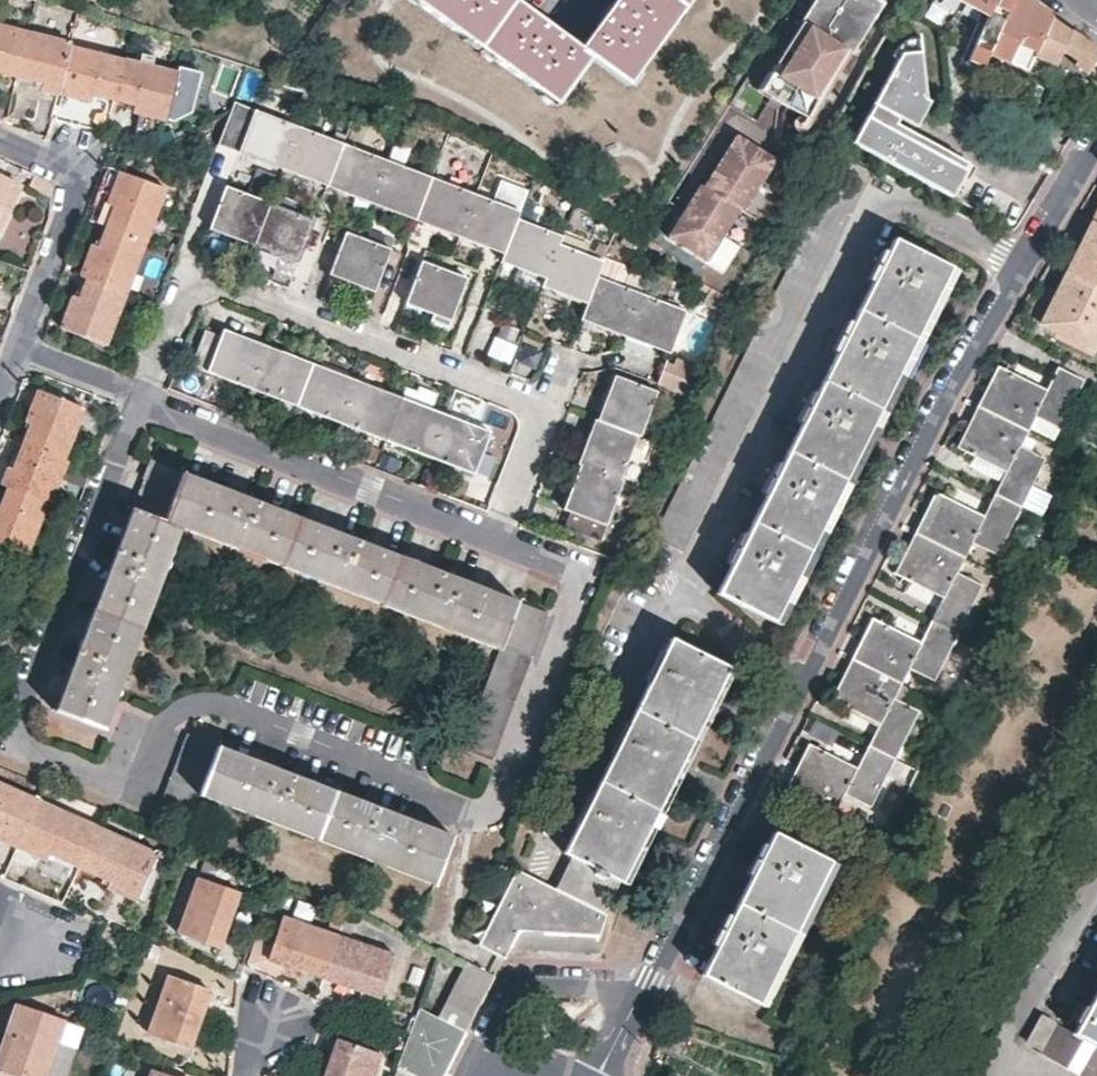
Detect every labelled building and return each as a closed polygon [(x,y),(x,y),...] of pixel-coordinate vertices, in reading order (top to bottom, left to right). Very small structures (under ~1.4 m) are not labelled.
[(687,0),(615,0),(579,48),(512,0),(412,0),(554,104),(588,57),(626,84),(687,0)] [(885,1),(883,0),(819,0),(805,23),(803,21),(774,67),(784,74),(768,100),(778,106),(782,100),(806,115),(817,98),(816,97),(846,48),(852,52),(885,1)] [(800,20),(803,21),(805,23),(819,0),(813,0),(800,20)] [(1050,14),(1043,9),(1033,0),(961,0),(987,15),(968,58),(984,65),(989,52),(1024,68),(1031,52),(1054,62),(1061,46),(1088,64),(1075,93),(1090,99),(1096,85),(1096,47),(1067,26),(1050,14)] [(16,76),(27,33),(0,27),(0,72),(16,76)] [(27,33),(16,76),(40,84),(39,89),(57,94),(69,48),(70,45),(27,33)] [(907,54),(926,55),(925,41),(904,44),(899,54),(904,57),(907,54)] [(91,103),(94,96),(113,101),(123,61),(69,48),(57,94),(91,103)] [(846,48),(816,97),(817,98),(823,101),(852,52),(846,48)] [(904,57),(864,129),(870,133),(863,146),(952,193),(962,172),(965,168),(893,127),(904,107),(923,117),(931,103),(926,55),(907,54),(904,57)] [(123,61),(113,101),(135,108),(133,114),(167,122),(179,76),(123,61)] [(808,126),(823,101),(817,98),(806,115),(802,122),(808,126)] [(239,141),(249,104),(232,99),(222,136),(239,141)] [(904,107),(893,127),(965,168),(962,172),(969,176),(975,166),(906,128),(910,121),(924,129),(929,120),(923,117),(904,107)] [(256,153),(255,160),(281,171),(298,126),(255,109),(239,146),(256,153)] [(312,174),(329,180),(343,143),(298,126),(281,171),(309,181),(312,174)] [(856,142),(863,146),(870,133),(864,129),(856,142)] [(709,258),(741,206),(745,208),(777,156),(737,131),(705,184),(701,181),(669,234),(709,258)] [(344,186),(342,194),(371,205),(388,161),(343,143),(329,180),(344,186)] [(236,153),(255,160),(256,153),(239,146),(236,153)] [(419,216),(433,178),(388,161),(371,205),(398,216),(401,209),(419,216)] [(164,189),(120,173),(108,205),(100,224),(107,226),(144,241),(164,189)] [(309,181),(325,188),(329,180),(312,174),(309,181)] [(0,231),(22,187),(0,176),(0,231)] [(436,222),(433,230),(459,240),(475,194),(433,178),(419,216),(436,222)] [(325,188),(342,194),(344,186),(329,180),(325,188)] [(234,237),(238,230),(255,238),(268,203),(224,186),(209,226),(234,237)] [(504,248),(516,218),(519,211),(475,194),(459,240),(484,249),(487,242),(504,248)] [(312,219),(268,203),(255,238),(272,244),(269,251),(295,261),(312,219)] [(416,223),(419,216),(401,209),(398,216),(416,223)] [(416,223),(433,230),(436,222),(419,216),(416,223)] [(516,269),(543,279),(558,240),(560,235),(516,218),(504,248),(501,256),(518,262),(516,269)] [(1092,220),(1068,271),(1096,286),(1096,223),(1092,220)] [(107,226),(100,245),(93,243),(81,274),(87,277),(125,292),(144,241),(107,226)] [(255,238),(238,230),(234,237),(253,244),(255,238)] [(344,231),(329,266),(348,272),(346,280),(373,291),(389,250),(344,231)] [(717,592),(774,620),(952,265),(895,236),(884,257),(880,255),(869,276),(873,279),(849,328),(845,327),(835,346),(839,348),(813,398),(809,396),(800,417),(803,418),(778,468),(774,467),(763,487),(768,490),(744,538),(740,537),(729,558),(733,560),(717,592)] [(272,244),(255,238),(253,244),(269,251),(272,244)] [(590,297),(599,275),(599,274),(604,258),(558,240),(543,279),(541,285),(571,297),(573,289),(590,297)] [(501,256),(504,248),(487,242),(484,249),(501,256)] [(626,263),(605,255),(604,258),(599,274),(599,275),(624,285),(628,274),(626,263)] [(498,262),(516,269),(518,262),(501,256),(498,262)] [(451,313),(464,277),(419,261),(404,303),(431,313),(435,306),(451,313)] [(958,268),(952,265),(774,620),(781,623),(802,580),(839,507),(875,433),(909,366),(943,298),(958,268)] [(327,273),(346,280),(348,272),(329,266),(327,273)] [(1068,271),(1038,330),(1089,355),(1096,339),(1096,286),(1068,271)] [(599,324),(627,335),(643,292),(624,285),(599,275),(590,297),(588,303),(584,312),(601,318),(599,324)] [(125,292),(87,277),(80,299),(72,296),(60,328),(104,345),(125,292)] [(588,303),(590,297),(573,289),(571,297),(588,303)] [(673,345),(688,309),(643,292),(627,335),(655,346),(657,339),(673,345)] [(448,320),(451,313),(435,306),(431,313),(448,320)] [(582,317),(599,324),(601,318),(584,312),(582,317)] [(599,324),(582,317),(579,324),(596,331),(599,324)] [(266,342),(240,332),(237,338),(220,332),(203,325),(189,362),(250,386),(266,342)] [(223,325),(220,332),(237,338),(240,332),(223,325)] [(487,350),(509,359),(516,342),(493,334),(487,350)] [(670,352),(673,345),(657,339),(655,346),(670,352)] [(295,353),(266,342),(250,386),(296,403),(310,365),(294,359),(295,353)] [(295,353),(294,359),(310,365),(312,359),(295,353)] [(677,357),(675,363),(667,361),(661,377),(697,390),(706,367),(677,357)] [(312,359),(310,365),(326,372),(329,365),(312,359)] [(986,388),(978,405),(1026,431),(1035,413),(1059,426),(1085,376),(1057,362),(1043,389),(998,365),(986,388)] [(326,372),(310,365),(296,403),(338,419),(355,375),(329,365),(326,372)] [(639,431),(656,384),(614,368),(603,396),(612,400),(604,416),(637,430),(639,431)] [(385,387),(355,375),(338,419),(384,437),(398,399),(383,393),(385,387)] [(408,385),(405,394),(418,399),(437,407),(442,392),(422,384),(420,390),(408,385)] [(401,393),(385,387),(383,393),(398,399),(401,393)] [(27,422),(33,425),(26,445),(63,459),(83,408),(39,391),(27,422)] [(405,394),(401,393),(398,399),(415,405),(418,399),(405,394)] [(603,396),(597,413),(601,415),(604,416),(612,400),(603,396)] [(415,405),(398,399),(384,437),(429,454),(445,410),(437,407),(418,399),(415,405)] [(1026,431),(978,405),(968,425),(958,445),(1002,470),(991,492),(1019,506),(1043,456),(1020,443),(1026,431)] [(473,420),(445,410),(429,454),(473,471),(489,433),(471,426),(473,420)] [(594,434),(601,415),(597,413),(593,412),(586,432),(594,434)] [(620,473),(637,430),(604,416),(601,415),(594,434),(586,432),(576,457),(581,459),(620,473)] [(491,427),(473,420),(471,426),(489,433),(491,427)] [(63,459),(26,445),(17,468),(10,465),(3,485),(9,487),(47,502),(50,503),(66,460),(63,459)] [(403,458),(385,452),(381,464),(398,471),(403,458)] [(501,649),(520,600),(485,586),(341,532),(227,489),(148,459),(128,513),(73,657),(53,711),(103,730),(179,528),(501,649)] [(620,473),(581,459),(570,487),(577,490),(570,508),(563,523),(599,537),(605,521),(623,474),(620,473)] [(1032,482),(1022,504),(1040,512),(1051,490),(1032,482)] [(47,502),(9,487),(0,509),(0,545),(27,555),(47,502)] [(564,505),(570,508),(577,490),(570,487),(564,505)] [(982,511),(936,489),(924,514),(915,531),(963,557),(972,539),(997,551),(1019,506),(991,492),(982,511)] [(957,568),(963,557),(915,531),(907,547),(894,572),(939,595),(928,617),(957,632),(982,581),(957,568)] [(520,600),(501,649),(463,748),(493,760),(550,611),(520,600)] [(918,639),(873,616),(862,637),(852,658),(901,683),(909,667),(933,679),(957,632),(928,617),(918,639)] [(506,959),(506,958),(512,946),(600,951),(599,936),(607,915),(604,913),(620,882),(729,665),(671,636),(563,850),(573,855),(556,888),(516,869),(477,945),(506,959)] [(901,683),(852,658),(844,675),(832,698),(877,723),(866,744),(894,759),(919,709),(895,696),(901,683)] [(729,665),(620,882),(626,885),(735,668),(729,665)] [(432,884),(453,834),(397,812),(242,751),(188,730),(159,807),(189,819),(200,793),(432,884)] [(857,763),(812,741),(799,764),(789,782),(838,808),(847,793),(870,805),(894,759),(866,744),(857,763)] [(15,844),(35,800),(0,785),(0,837),(15,844)] [(15,844),(44,857),(47,851),(77,864),(93,826),(35,800),(15,844)] [(77,864),(107,877),(104,884),(143,900),(162,857),(93,826),(77,864)] [(701,974),(757,1004),(830,859),(775,830),(767,846),(762,844),(758,852),(753,863),(756,865),(731,916),(727,915),(723,921),(717,934),(721,935),(701,974)] [(838,863),(830,859),(757,1004),(764,1008),(838,863)] [(217,947),(236,893),(195,880),(177,933),(217,947)] [(346,915),(335,911),(327,932),(339,936),(346,915)] [(281,964),(284,965),(323,979),(339,936),(327,932),(282,915),(272,943),(268,951),(284,957),(281,964)] [(339,936),(323,979),(364,993),(368,986),(381,991),(393,955),(348,939),(355,918),(346,915),(339,936)] [(281,964),(266,959),(268,951),(272,943),(257,938),(248,963),(281,975),(284,965),(281,964)] [(284,957),(268,951),(266,959),(281,964),(284,957)] [(465,960),(439,1016),(419,1007),(410,1032),(395,1075),(445,1075),(497,976),(465,960)] [(1088,973),(1079,988),(1094,997),(1075,1032),(1055,1022),(1054,1024),(1041,1016),(1026,1043),(1039,1051),(1039,1052),(1081,1075),(1096,1075),(1096,978),(1088,973)] [(188,1047),(207,991),(165,977),(147,1032),(188,1047)] [(368,986),(364,993),(379,998),(381,991),(368,986)] [(62,1021),(15,1005),(5,1036),(12,1038),(1,1070),(19,1075),(44,1075),(55,1042),(62,1021)] [(83,1028),(62,1021),(55,1042),(75,1049),(83,1028)] [(338,1036),(332,1052),(338,1054),(344,1038),(338,1036)] [(324,1075),(371,1075),(380,1051),(344,1038),(338,1054),(332,1052),(324,1075)]
